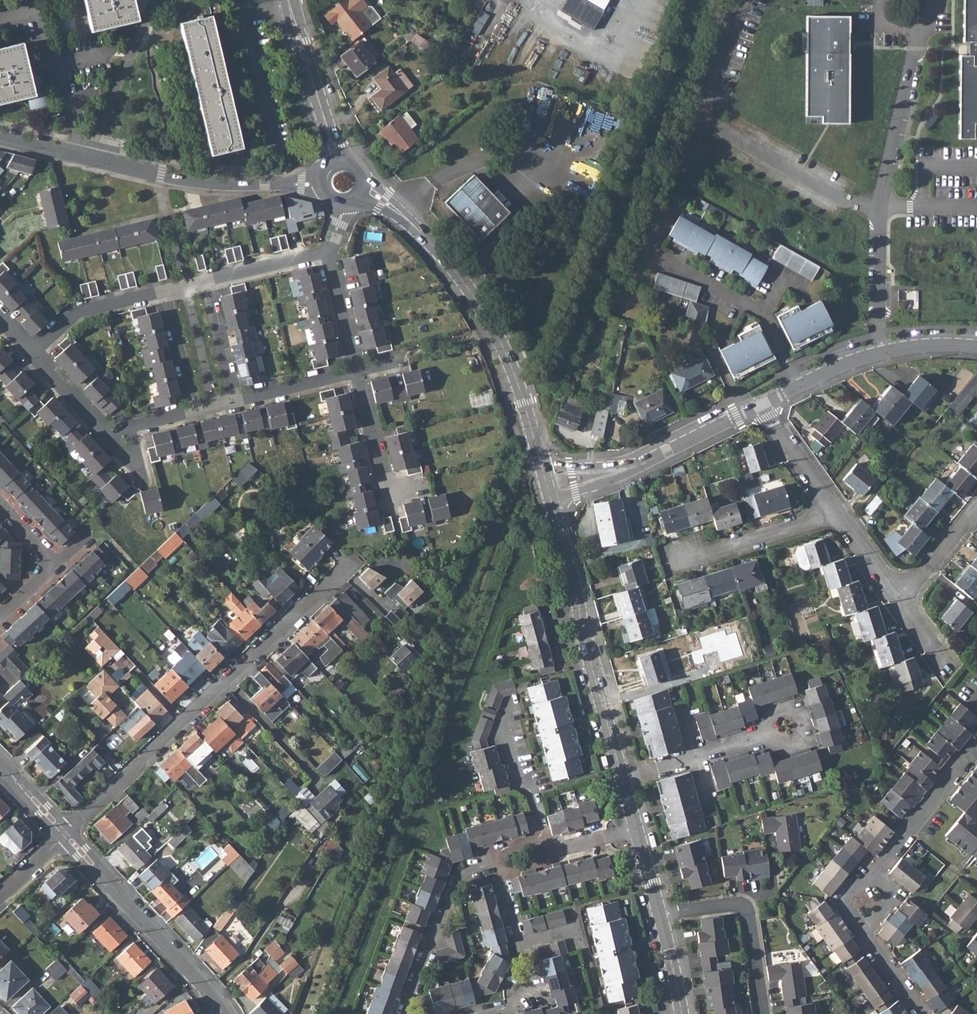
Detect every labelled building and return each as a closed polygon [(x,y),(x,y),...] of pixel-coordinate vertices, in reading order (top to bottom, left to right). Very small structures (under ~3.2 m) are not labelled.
[(92,31),(139,20),(134,0),(84,0),(92,31)] [(180,23),(211,155),(243,147),(211,14),(221,12),(219,1),(208,3),(208,0),(195,0),(184,2),(185,7),(187,7),(188,11),(179,13),(182,23),(180,23)] [(362,0),(344,0),(325,15),(331,24),(337,20),(343,28),(345,27),(354,39),(381,18),(371,6),(366,6),(362,0)] [(610,0),(589,0),(604,9),(610,0)] [(959,139),(976,139),(976,0),(963,0),(963,42),(968,42),(968,55),(959,55),(959,139)] [(470,30),(480,34),(490,14),(481,9),(470,30)] [(55,17),(57,26),(63,25),(61,15),(55,17)] [(849,17),(807,17),(806,116),(822,116),(822,123),(848,123),(849,17)] [(343,28),(352,40),(354,39),(345,27),(343,28)] [(410,40),(417,34),(416,33),(413,31),(404,37),(409,41),(410,40)] [(435,43),(420,33),(419,35),(432,44),(434,45),(435,43)] [(410,40),(427,51),(432,44),(419,35),(417,34),(410,40)] [(378,55),(369,43),(364,47),(359,41),(334,63),(339,69),(349,63),(358,74),(375,61),(373,59),(378,55)] [(168,42),(156,45),(164,58),(173,50),(168,42)] [(0,49),(0,104),(29,97),(31,106),(47,102),(43,83),(33,85),(23,43),(0,49)] [(393,73),(388,66),(373,78),(377,83),(381,89),(371,97),(381,110),(413,85),(400,68),(393,73)] [(176,75),(165,78),(171,91),(180,82),(176,75)] [(184,108),(172,110),(179,124),(188,115),(184,108)] [(400,115),(379,130),(391,145),(394,142),(401,153),(418,140),(410,129),(416,125),(406,112),(400,116),(400,115)] [(191,140),(179,144),(187,157),(195,148),(191,140)] [(35,160),(14,154),(6,167),(31,174),(35,160)] [(510,212),(474,175),(444,202),(480,240),(510,212)] [(61,197),(58,186),(42,190),(44,201),(41,201),(43,210),(60,206),(59,198),(61,197)] [(283,212),(279,196),(268,198),(269,200),(261,202),(265,220),(273,218),(273,214),(283,212)] [(299,199),(284,197),(290,218),(294,217),(295,222),(315,217),(318,205),(316,204),(299,199)] [(232,199),(221,202),(221,204),(225,218),(235,216),(236,219),(244,217),(241,205),(240,199),(232,202),(232,199)] [(252,202),(241,205),(244,217),(245,221),(256,218),(257,222),(265,220),(261,202),(253,204),(252,202)] [(213,204),(202,207),(206,223),(217,221),(217,224),(226,222),(225,218),(221,204),(214,206),(213,204)] [(63,213),(60,206),(43,210),(45,218),(49,217),(51,228),(67,224),(64,213),(63,213)] [(206,223),(202,207),(191,210),(192,211),(184,213),(185,217),(188,231),(196,229),(196,226),(206,223)] [(689,220),(679,214),(668,233),(674,237),(672,239),(696,253),(698,250),(704,254),(705,252),(711,256),(709,260),(730,272),(733,268),(739,272),(739,273),(745,277),(743,280),(755,286),(769,263),(758,257),(757,259),(750,255),(751,253),(733,242),(715,232),(714,234),(704,229),(705,226),(691,218),(689,220)] [(144,221),(133,224),(137,240),(147,237),(148,241),(157,239),(152,221),(144,223),(144,221)] [(137,240),(133,224),(122,226),(122,228),(114,230),(118,245),(119,248),(127,246),(126,243),(137,240)] [(114,230),(114,228),(103,231),(103,233),(96,235),(99,249),(100,252),(108,251),(108,247),(118,245),(114,230)] [(96,235),(95,233),(84,236),(85,238),(77,239),(81,257),(90,255),(89,252),(99,249),(96,235)] [(289,249),(285,234),(277,236),(281,251),(289,249)] [(273,253),(281,251),(277,236),(269,238),(273,253)] [(73,259),(81,257),(77,239),(69,241),(68,239),(58,242),(62,259),(72,256),(73,259)] [(773,258),(813,280),(821,265),(781,243),(773,258)] [(243,260),(240,245),(232,247),(235,262),(243,260)] [(235,262),(232,247),(224,249),(228,264),(235,262)] [(363,253),(342,258),(346,276),(358,273),(360,280),(374,277),(372,267),(367,268),(363,253)] [(202,255),(194,256),(198,271),(205,269),(202,255)] [(0,264),(0,298),(13,286),(16,284),(5,272),(9,269),(2,262),(0,264)] [(163,264),(155,266),(158,281),(166,278),(163,264)] [(309,267),(290,272),(292,281),(299,279),(303,294),(316,291),(321,290),(317,273),(311,274),(309,267)] [(133,271),(125,273),(129,288),(136,286),(133,271)] [(690,300),(696,302),(701,286),(658,272),(652,287),(690,300)] [(129,288),(125,273),(117,275),(121,290),(129,288)] [(377,286),(374,277),(360,280),(361,288),(350,290),(354,307),(372,303),(375,302),(372,287),(377,286)] [(95,281),(87,283),(91,297),(99,295),(95,281)] [(91,297),(87,283),(80,285),(83,299),(91,297)] [(246,292),(244,283),(229,286),(231,294),(219,297),(224,313),(241,309),(245,308),(241,293),(246,292)] [(0,298),(0,299),(11,311),(16,308),(21,313),(35,300),(29,293),(24,297),(13,286),(0,298)] [(306,303),(310,318),(321,315),(327,314),(323,297),(317,298),(316,291),(303,294),(297,296),(299,305),(306,303)] [(829,325),(832,324),(819,299),(805,306),(806,308),(800,311),(796,304),(782,311),(783,313),(776,316),(792,347),(798,344),(799,345),(820,334),(819,333),(830,328),(829,325)] [(22,322),(33,335),(47,323),(36,311),(42,307),(35,300),(21,313),(26,319),(22,322)] [(685,315),(705,322),(709,306),(696,302),(690,300),(685,315)] [(372,303),(354,307),(358,324),(364,323),(365,330),(381,327),(385,326),(382,316),(376,318),(372,303)] [(145,307),(130,310),(132,320),(138,319),(141,334),(144,333),(162,329),(158,311),(147,314),(145,307)] [(235,336),(254,332),(252,323),(245,324),(241,309),(224,313),(228,330),(233,329),(235,336)] [(310,318),(303,320),(309,344),(312,343),(333,338),(328,321),(323,323),(321,315),(310,318)] [(719,350),(733,377),(746,370),(747,371),(768,361),(767,360),(774,356),(758,325),(751,328),(751,327),(737,334),(740,341),(734,344),(733,343),(719,350)] [(377,353),(392,350),(390,340),(385,341),(381,327),(365,330),(360,332),(364,349),(376,346),(377,353)] [(166,346),(162,329),(144,333),(148,348),(141,350),(143,359),(163,354),(161,347),(166,346)] [(235,362),(254,358),(250,343),(257,341),(254,332),(235,336),(237,344),(231,345),(235,362)] [(69,335),(58,345),(63,350),(54,358),(66,371),(82,357),(72,345),(76,342),(69,335)] [(311,360),(313,369),(328,365),(325,358),(337,355),(333,338),(312,343),(316,358),(311,360)] [(1,380),(12,370),(7,364),(12,360),(0,348),(0,379),(1,380)] [(163,354),(143,359),(146,368),(153,366),(156,381),(174,377),(170,360),(165,361),(163,354)] [(261,356),(254,358),(235,362),(240,379),(245,378),(247,385),(267,380),(261,356)] [(680,391),(713,375),(704,356),(671,373),(680,391)] [(82,357),(66,371),(78,384),(87,376),(92,381),(97,377),(103,371),(96,364),(93,368),(82,357)] [(12,370),(1,380),(6,385),(28,409),(38,400),(28,389),(33,384),(22,371),(17,375),(12,370)] [(424,391),(419,370),(402,374),(405,385),(397,387),(401,402),(410,399),(409,395),(424,391)] [(940,393),(919,375),(902,395),(911,401),(924,412),(940,393)] [(92,381),(83,389),(100,408),(103,406),(110,413),(121,404),(113,395),(111,398),(106,392),(108,390),(97,377),(92,381)] [(174,377),(156,381),(160,396),(153,398),(155,407),(175,403),(173,395),(178,394),(174,377)] [(390,389),(387,377),(370,382),(375,402),(392,399),(393,403),(401,402),(397,387),(390,389)] [(902,395),(891,385),(873,409),(874,410),(885,419),(892,425),(911,401),(902,395)] [(330,415),(351,410),(347,393),(336,395),(334,388),(319,392),(322,401),(326,400),(330,415)] [(644,425),(673,411),(662,388),(633,403),(644,425)] [(608,411),(616,413),(619,400),(625,402),(626,397),(611,394),(608,411)] [(38,400),(28,409),(34,417),(38,413),(48,425),(51,422),(64,410),(53,397),(44,405),(39,399),(38,400)] [(873,409),(861,399),(842,422),(844,424),(855,434),(874,410),(873,409)] [(625,402),(619,400),(616,413),(623,414),(625,402)] [(297,427),(293,413),(286,415),(283,403),(266,407),(267,413),(271,429),(286,425),(287,430),(297,427)] [(555,423),(574,430),(574,429),(582,432),(587,419),(579,416),(582,409),(567,403),(564,412),(560,410),(555,423)] [(602,438),(608,411),(597,408),(590,434),(602,438)] [(243,419),(246,431),(261,427),(263,434),(272,432),(271,429),(267,413),(260,415),(258,409),(242,413),(243,419)] [(76,423),(64,410),(51,422),(61,434),(56,438),(62,445),(77,432),(72,426),(76,423)] [(355,427),(351,410),(330,415),(334,430),(329,431),(331,440),(345,437),(344,429),(355,427)] [(842,422),(828,411),(813,428),(815,430),(810,436),(823,446),(827,440),(829,442),(844,424),(842,422)] [(217,419),(221,437),(236,433),(238,440),(247,437),(246,431),(243,419),(235,420),(234,415),(217,419)] [(206,440),(209,440),(221,437),(217,419),(204,422),(200,423),(202,429),(194,430),(197,443),(199,449),(208,447),(206,440)] [(881,424),(887,430),(892,425),(885,419),(881,424)] [(967,424),(972,428),(975,424),(970,420),(967,424)] [(390,454),(411,448),(407,434),(412,432),(410,423),(395,427),(397,434),(386,437),(390,454)] [(177,434),(170,436),(174,452),(175,455),(184,453),(182,446),(197,443),(194,430),(193,425),(176,429),(177,434)] [(154,446),(147,448),(151,462),(160,460),(159,455),(174,452),(170,436),(169,431),(152,435),(154,446)] [(77,432),(62,445),(79,464),(82,461),(85,459),(98,447),(86,434),(82,438),(77,432)] [(851,438),(857,443),(860,440),(854,435),(851,438)] [(347,444),(345,437),(331,440),(334,450),(338,448),(342,463),(357,460),(363,458),(359,441),(347,444)] [(759,443),(738,449),(741,458),(745,457),(750,472),(767,467),(759,443)] [(973,443),(957,463),(960,466),(974,477),(976,473),(976,447),(973,443)] [(110,460),(98,447),(85,459),(82,461),(93,473),(89,476),(95,483),(106,473),(101,468),(110,460)] [(407,475),(422,472),(419,463),(415,464),(411,448),(390,454),(394,471),(406,468),(407,475)] [(7,460),(0,467),(0,487),(1,488),(19,471),(7,460)] [(342,463),(339,464),(341,473),(348,472),(351,487),(363,484),(369,483),(364,466),(359,467),(357,460),(342,463)] [(257,469),(248,463),(238,472),(240,475),(243,472),(248,478),(257,469)] [(875,479),(856,463),(842,480),(862,495),(875,479)] [(671,469),(673,475),(684,472),(681,466),(671,469)] [(974,477),(960,466),(944,485),(951,490),(952,491),(960,498),(976,479),(974,477)] [(29,484),(19,471),(1,488),(6,493),(9,491),(15,498),(29,484)] [(736,476),(738,482),(752,477),(750,472),(736,476)] [(111,479),(106,473),(95,483),(100,489),(112,502),(121,494),(128,487),(116,474),(111,479)] [(944,485),(936,478),(920,497),(936,511),(947,498),(946,496),(951,490),(944,485)] [(42,495),(29,484),(15,498),(21,505),(19,507),(24,512),(42,495)] [(137,490),(132,484),(128,487),(121,494),(127,501),(135,494),(134,493),(137,490)] [(357,511),(374,507),(370,490),(365,491),(363,484),(351,487),(344,488),(347,498),(354,496),(357,511)] [(782,485),(743,498),(750,519),(789,506),(782,485)] [(145,513),(162,509),(157,488),(140,493),(145,513)] [(652,493),(644,495),(647,507),(653,506),(652,500),(654,500),(652,493)] [(865,510),(871,514),(883,499),(877,494),(865,510)] [(52,508),(42,495),(24,512),(29,518),(31,515),(37,522),(52,508)] [(434,519),(449,516),(444,495),(427,499),(430,510),(423,512),(425,521),(426,526),(435,524),(434,519)] [(219,503),(212,496),(195,513),(202,520),(219,503)] [(920,497),(919,497),(903,516),(912,523),(920,530),(936,511),(920,497)] [(707,498),(682,505),(689,526),(697,523),(697,521),(704,518),(705,521),(713,518),(709,506),(707,498)] [(620,499),(593,504),(601,544),(628,539),(625,525),(620,499)] [(423,512),(420,500),(403,505),(406,516),(398,518),(402,532),(411,530),(410,525),(425,521),(423,512)] [(717,503),(709,506),(713,518),(716,530),(740,522),(734,503),(718,508),(717,503)] [(682,505),(659,513),(666,533),(689,526),(682,505)] [(379,524),(374,507),(357,511),(353,512),(358,529),(379,524)] [(58,515),(52,508),(37,522),(43,528),(41,531),(46,536),(64,519),(59,514),(58,515)] [(202,520),(195,513),(175,532),(182,539),(184,542),(190,536),(187,533),(202,520)] [(385,536),(395,534),(391,520),(390,516),(382,518),(384,526),(383,526),(385,536)] [(74,532),(64,519),(46,536),(51,541),(53,539),(60,546),(74,532)] [(232,530),(236,534),(243,527),(239,523),(232,530)] [(920,530),(912,523),(897,542),(913,555),(928,536),(920,530)] [(332,543),(314,524),(301,537),(302,538),(294,546),(298,549),(292,555),(307,570),(314,563),(313,562),(315,560),(316,561),(317,560),(321,556),(320,555),(332,543)] [(252,536),(243,527),(236,534),(245,544),(252,536)] [(168,539),(174,546),(182,539),(175,532),(168,539)] [(174,546),(168,539),(157,549),(163,555),(163,556),(174,546)] [(822,539),(803,545),(803,546),(797,547),(795,553),(799,566),(804,569),(821,565),(829,563),(822,539)] [(7,542),(1,547),(1,548),(0,548),(0,560),(23,561),(23,554),(20,553),(20,542),(7,542)] [(108,557),(97,546),(88,554),(86,551),(81,557),(83,559),(96,573),(105,564),(103,561),(108,557)] [(289,552),(292,555),(298,549),(294,546),(289,552)] [(163,555),(157,549),(148,558),(153,564),(163,555)] [(96,573),(83,559),(77,565),(74,563),(69,567),(86,586),(91,581),(90,580),(97,574),(96,573)] [(640,559),(618,566),(626,590),(636,587),(647,583),(640,559)] [(829,563),(821,565),(829,589),(836,587),(850,583),(843,559),(829,563)] [(0,560),(0,572),(1,572),(1,574),(6,579),(13,579),(19,579),(19,568),(23,568),(23,561),(0,560)] [(755,560),(731,568),(738,588),(738,590),(762,583),(755,560)] [(150,570),(143,562),(139,566),(145,574),(150,570)] [(970,565),(953,584),(971,598),(976,591),(976,571),(970,565)] [(86,586),(69,567),(64,572),(66,575),(60,581),(73,596),(86,586)] [(298,588),(283,571),(280,567),(267,579),(259,571),(254,576),(257,579),(258,580),(263,585),(265,588),(270,592),(280,604),(298,588)] [(358,579),(374,592),(385,579),(370,568),(367,571),(366,570),(358,579)] [(731,568),(702,577),(708,596),(709,597),(712,596),(738,588),(731,568)] [(230,572),(227,569),(221,574),(224,577),(230,572)] [(4,593),(2,591),(13,580),(13,579),(6,579),(1,574),(0,574),(0,597),(4,593)] [(702,577),(676,585),(684,607),(706,600),(705,597),(708,596),(702,577)] [(258,580),(257,579),(252,584),(263,596),(265,596),(270,592),(265,588),(263,585),(258,580)] [(133,590),(124,580),(119,586),(128,595),(133,590)] [(398,586),(389,580),(386,585),(395,591),(398,586)] [(850,583),(836,587),(845,615),(854,612),(867,609),(857,580),(850,583)] [(73,596),(60,581),(53,587),(51,584),(45,589),(62,608),(68,602),(67,601),(73,596)] [(626,590),(615,593),(622,617),(644,610),(636,587),(626,590)] [(62,608),(45,589),(40,595),(42,597),(35,603),(38,606),(49,618),(62,608)] [(260,623),(246,608),(231,592),(225,598),(225,602),(238,616),(228,625),(242,640),(260,623)] [(369,620),(344,592),(336,598),(362,627),(369,620)] [(259,607),(248,596),(242,602),(247,607),(246,608),(260,623),(275,610),(267,602),(262,607),(260,605),(259,607)] [(362,627),(336,598),(313,619),(326,633),(331,629),(341,619),(354,633),(351,636),(355,641),(358,638),(361,642),(369,635),(362,627)] [(971,611),(956,599),(940,618),(956,631),(971,611)] [(9,644),(10,645),(15,640),(8,633),(38,606),(35,603),(1,635),(9,644)] [(537,604),(522,608),(524,614),(519,615),(522,626),(544,621),(543,613),(539,614),(537,604)] [(217,614),(209,605),(205,609),(213,617),(217,614)] [(49,618),(38,606),(8,633),(15,640),(19,645),(49,618)] [(102,610),(97,606),(88,615),(92,619),(102,610)] [(867,609),(854,612),(863,641),(873,638),(885,634),(876,606),(867,609)] [(644,610),(622,617),(627,633),(629,632),(631,640),(652,634),(650,627),(657,625),(654,614),(647,616),(645,610),(644,610)] [(207,636),(225,655),(226,655),(242,640),(228,625),(220,617),(211,626),(213,627),(207,633),(207,636)] [(294,643),(306,655),(316,646),(318,648),(323,645),(327,649),(319,657),(324,664),(337,655),(349,668),(354,663),(341,649),(334,642),(326,633),(313,619),(292,640),(294,643)] [(522,626),(521,627),(523,635),(524,635),(526,642),(545,637),(543,628),(546,628),(544,621),(522,626)] [(680,628),(682,635),(687,633),(684,624),(679,625),(680,628)] [(118,658),(123,653),(98,626),(89,634),(93,639),(83,648),(101,666),(109,659),(108,658),(111,655),(113,658),(118,658)] [(707,627),(699,630),(704,646),(713,644),(707,627)] [(326,633),(334,642),(339,638),(331,629),(326,633)] [(622,635),(624,643),(631,640),(629,632),(627,633),(622,635)] [(903,660),(897,641),(892,642),(889,633),(885,634),(873,638),(881,667),(893,663),(903,660)] [(205,638),(223,656),(225,655),(207,636),(205,638)] [(205,638),(205,637),(199,643),(203,648),(195,656),(208,670),(223,656),(205,638)] [(545,637),(526,642),(528,650),(527,650),(529,658),(530,658),(553,652),(551,645),(548,646),(545,637)] [(345,644),(339,638),(334,642),(341,649),(345,644)] [(189,649),(195,656),(203,648),(199,643),(197,641),(189,649)] [(419,654),(407,641),(403,645),(390,657),(402,670),(419,654)] [(306,655),(294,643),(282,654),(284,656),(279,662),(290,674),(296,668),(308,658),(306,655)] [(16,656),(18,654),(10,645),(9,644),(0,652),(0,664),(4,668),(6,666),(19,680),(20,680),(29,671),(16,656)] [(189,649),(184,644),(178,650),(193,667),(190,669),(192,671),(187,677),(194,684),(208,670),(195,656),(189,649)] [(658,651),(638,657),(644,676),(645,676),(648,685),(666,679),(658,651)] [(553,652),(530,658),(533,669),(538,668),(539,674),(554,671),(551,660),(555,659),(553,652)] [(903,660),(893,663),(901,692),(922,686),(913,657),(903,660)] [(281,676),(268,662),(261,669),(274,683),(272,685),(280,693),(281,695),(286,700),(297,689),(283,675),(281,676)] [(188,686),(171,668),(153,684),(170,702),(188,686)] [(290,674),(292,677),(299,671),(296,668),(290,674)] [(125,717),(126,716),(107,696),(114,690),(111,688),(116,683),(103,669),(87,684),(93,691),(91,692),(96,697),(89,705),(102,719),(104,716),(115,727),(120,722),(125,717)] [(791,673),(776,678),(783,701),(791,698),(789,695),(797,693),(791,673)] [(819,677),(807,681),(809,689),(805,690),(807,698),(804,699),(806,706),(810,704),(829,699),(824,684),(822,685),(819,677)] [(776,678),(762,683),(768,702),(775,700),(776,703),(783,701),(776,678)] [(513,679),(492,685),(485,704),(498,709),(503,696),(516,692),(514,685),(513,679)] [(530,687),(527,687),(527,689),(552,780),(582,772),(575,749),(579,748),(574,728),(573,728),(571,722),(572,722),(567,702),(563,703),(557,679),(530,687)] [(20,680),(19,680),(3,696),(8,701),(0,709),(0,725),(1,726),(4,723),(7,725),(6,726),(18,739),(34,724),(22,711),(21,713),(12,704),(21,696),(26,700),(33,693),(20,680)] [(514,685),(516,692),(527,689),(527,687),(530,687),(529,681),(514,685)] [(272,685),(271,683),(266,687),(264,685),(250,698),(269,718),(278,710),(272,703),(281,695),(280,693),(272,685)] [(762,683),(747,687),(751,698),(755,710),(760,708),(759,705),(768,702),(762,683)] [(166,710),(146,688),(133,701),(138,706),(153,722),(166,710)] [(404,690),(400,688),(396,696),(400,698),(404,690)] [(667,689),(633,699),(646,744),(649,743),(653,757),(683,749),(667,689)] [(751,698),(737,703),(738,706),(744,726),(750,724),(749,720),(757,718),(755,710),(751,698)] [(813,712),(809,713),(811,720),(834,712),(830,698),(829,699),(810,704),(813,712)] [(219,715),(228,725),(229,727),(241,716),(227,700),(215,711),(219,715)] [(960,703),(949,715),(970,732),(974,727),(973,726),(976,721),(976,717),(960,703)] [(480,716),(493,721),(498,709),(485,704),(480,716)] [(64,706),(54,716),(60,722),(70,713),(64,706)] [(153,722),(138,706),(134,709),(139,715),(127,725),(130,728),(128,731),(135,739),(153,722)] [(738,706),(723,711),(730,733),(737,731),(736,728),(744,726),(738,706)] [(819,733),(837,727),(839,727),(846,724),(841,710),(834,712),(811,720),(814,726),(817,726),(819,733)] [(366,717),(369,721),(376,715),(373,711),(366,717)] [(723,711),(709,715),(710,718),(712,725),(714,731),(715,735),(722,732),(723,736),(730,733),(723,711)] [(708,712),(694,716),(696,723),(710,718),(709,715),(708,712)] [(133,716),(130,713),(126,716),(125,717),(120,722),(123,726),(133,716)] [(228,725),(219,715),(198,734),(210,746),(214,751),(223,743),(231,752),(243,741),(229,727),(228,725)] [(970,732),(949,715),(942,724),(964,741),(970,733),(970,732)] [(474,751),(488,747),(486,741),(493,721),(480,716),(471,739),(474,751)] [(710,718),(696,723),(698,729),(712,725),(710,718)] [(964,741),(942,724),(935,732),(956,750),(957,750),(964,741)] [(712,725),(698,729),(700,736),(714,731),(712,725)] [(837,727),(819,733),(815,734),(817,741),(820,740),(823,748),(827,746),(830,754),(842,750),(840,742),(842,742),(837,727)] [(198,734),(196,731),(177,748),(192,764),(210,746),(198,734)] [(705,738),(706,741),(716,738),(715,735),(714,731),(700,736),(701,740),(705,738)] [(956,750),(935,732),(925,745),(939,756),(944,761),(950,754),(952,755),(956,750)] [(48,777),(51,777),(66,763),(56,752),(58,751),(44,736),(26,753),(32,760),(34,759),(39,764),(43,768),(43,771),(48,777)] [(361,742),(356,736),(348,744),(349,745),(353,749),(360,742),(361,742)] [(353,749),(342,759),(346,764),(348,767),(364,751),(362,749),(364,746),(360,742),(353,749)] [(113,759),(98,743),(92,748),(92,749),(104,761),(108,765),(113,759)] [(353,749),(349,745),(345,748),(344,746),(336,753),(342,759),(353,749)] [(474,751),(470,752),(472,762),(497,755),(494,745),(488,747),(474,751)] [(192,764),(177,748),(153,771),(164,782),(170,777),(173,781),(192,764)] [(94,764),(98,768),(104,761),(92,749),(63,777),(62,777),(54,785),(73,805),(81,797),(71,786),(85,773),(83,771),(92,762),(94,764)] [(815,750),(807,752),(806,749),(799,751),(806,774),(821,769),(815,750)] [(768,752),(760,755),(759,751),(752,753),(759,773),(760,776),(774,771),(770,760),(768,752)] [(799,751),(792,753),(793,756),(786,759),(792,778),(806,774),(799,751)] [(934,762),(920,751),(910,763),(911,764),(930,780),(935,775),(934,774),(939,767),(934,762)] [(328,758),(335,766),(342,759),(336,753),(335,752),(328,758)] [(752,753),(745,756),(744,752),(737,755),(744,777),(759,773),(752,753)] [(497,755),(472,762),(475,772),(478,771),(500,765),(497,755)] [(737,755),(730,757),(731,760),(724,762),(725,766),(727,772),(729,779),(730,782),(744,777),(737,755)] [(934,762),(939,767),(944,761),(939,756),(934,762)] [(786,759),(779,761),(778,758),(770,760),(774,771),(778,783),(792,778),(786,759)] [(342,759),(335,766),(339,770),(346,764),(342,759)] [(710,766),(711,770),(725,766),(724,762),(723,759),(713,762),(714,765),(710,766)] [(83,771),(85,773),(94,764),(92,762),(83,771)] [(500,765),(478,771),(481,781),(505,774),(503,764),(500,765)] [(930,780),(911,764),(904,773),(925,790),(932,782),(930,780)] [(725,766),(711,770),(713,777),(727,772),(725,766)] [(949,800),(964,812),(945,835),(968,855),(969,853),(975,857),(974,859),(976,862),(976,767),(949,800)] [(689,772),(659,780),(663,793),(660,794),(672,839),(705,829),(689,772)] [(727,772),(713,777),(715,783),(729,779),(727,772)] [(925,790),(904,773),(897,781),(918,798),(925,790)] [(505,774),(481,781),(483,792),(494,789),(496,795),(510,791),(505,774)] [(328,785),(338,796),(344,791),(334,779),(328,785)] [(729,779),(715,783),(717,790),(731,785),(730,782),(729,779)] [(918,798),(897,781),(890,789),(911,806),(911,807),(918,798)] [(338,796),(328,785),(309,802),(303,807),(312,816),(317,821),(319,824),(337,807),(337,802),(341,799),(338,796)] [(911,806),(890,789),(880,802),(899,818),(905,811),(906,812),(911,806)] [(301,804),(303,807),(309,802),(299,790),(293,795),(301,804)] [(139,807),(127,794),(95,824),(111,841),(131,823),(125,816),(130,811),(132,813),(139,807)] [(593,799),(577,803),(578,807),(584,826),(590,825),(590,821),(598,819),(593,799)] [(0,800),(0,818),(9,809),(0,800)] [(167,807),(162,802),(148,815),(146,817),(150,822),(167,807)] [(303,807),(301,804),(295,808),(306,820),(312,816),(303,807)] [(578,807),(562,810),(569,834),(576,832),(575,829),(584,826),(578,807)] [(291,811),(308,829),(317,821),(312,816),(306,820),(295,808),(291,811)] [(148,815),(143,809),(135,816),(140,822),(146,817),(148,815)] [(562,810),(547,816),(552,835),(561,833),(562,836),(569,834),(562,810)] [(194,816),(190,812),(181,820),(185,824),(194,816)] [(523,813),(512,816),(518,838),(525,836),(524,833),(535,830),(531,816),(524,818),(523,813)] [(280,821),(274,814),(266,822),(274,831),(280,821)] [(761,819),(763,833),(776,831),(778,852),(800,849),(795,814),(761,819)] [(504,818),(496,820),(501,839),(510,837),(511,840),(518,838),(512,816),(512,815),(504,817),(504,818)] [(893,832),(873,815),(864,827),(884,843),(893,832)] [(19,819),(0,836),(0,843),(4,846),(8,848),(13,854),(15,854),(30,841),(30,832),(19,819)] [(496,820),(480,823),(486,847),(494,845),(493,842),(501,839),(496,820)] [(480,823),(464,828),(465,831),(470,848),(478,846),(479,849),(486,847),(480,823)] [(153,838),(142,827),(119,848),(124,854),(123,855),(137,869),(150,857),(146,852),(153,846),(149,842),(153,838)] [(884,843),(864,827),(854,839),(867,849),(874,855),(884,843)] [(186,836),(180,829),(167,841),(174,848),(186,836)] [(465,831),(455,834),(462,859),(472,856),(470,848),(465,831)] [(455,834),(445,837),(448,847),(441,849),(438,857),(452,862),(462,859),(455,834)] [(854,839),(851,836),(841,848),(859,863),(864,857),(861,855),(867,849),(854,839)] [(325,850),(332,854),(338,844),(332,838),(325,850)] [(674,847),(679,868),(704,862),(706,861),(700,839),(674,847)] [(223,849),(228,854),(233,848),(229,844),(223,849)] [(331,856),(338,859),(343,850),(338,844),(332,854),(331,856)] [(222,859),(228,865),(229,864),(239,855),(233,848),(228,854),(222,859)] [(765,848),(743,851),(743,853),(747,879),(769,875),(765,848)] [(859,863),(841,848),(832,860),(847,872),(852,866),(855,869),(859,863)] [(438,857),(428,853),(424,863),(448,872),(452,862),(438,857)] [(743,853),(721,856),(724,876),(736,874),(737,880),(747,879),(743,853)] [(248,864),(239,855),(229,864),(245,882),(254,871),(248,864)] [(599,855),(592,857),(597,877),(598,881),(613,875),(608,856),(599,858),(599,855)] [(582,856),(575,858),(581,882),(589,880),(588,879),(597,877),(592,857),(583,859),(582,856)] [(9,864),(12,867),(20,861),(16,857),(9,864)] [(913,867),(902,857),(888,873),(895,878),(892,881),(898,885),(913,867)] [(170,873),(157,858),(138,876),(151,890),(170,873)] [(569,863),(560,866),(565,885),(573,883),(574,884),(581,882),(575,858),(568,860),(569,863)] [(257,864),(253,859),(248,864),(254,871),(257,864)] [(847,872),(832,860),(822,871),(840,886),(845,881),(842,878),(847,872)] [(552,867),(544,870),(549,889),(557,887),(558,888),(565,885),(560,866),(559,862),(551,864),(552,867)] [(704,862),(679,868),(682,878),(687,877),(691,889),(710,884),(704,862)] [(448,872),(424,863),(421,872),(426,874),(444,881),(448,872)] [(925,877),(913,867),(898,885),(904,890),(906,887),(912,892),(915,889),(921,894),(929,884),(923,879),(925,877)] [(74,879),(65,870),(56,869),(44,882),(45,882),(40,887),(51,898),(56,894),(57,895),(74,879)] [(534,869),(527,871),(533,893),(533,895),(549,889),(544,870),(535,872),(534,869)] [(521,876),(510,879),(514,893),(521,891),(522,896),(533,893),(527,871),(520,873),(521,876)] [(840,886),(822,871),(813,883),(828,896),(833,890),(836,892),(840,886)] [(166,909),(172,916),(190,900),(183,893),(181,895),(171,884),(176,880),(170,873),(151,890),(167,908),(166,909)] [(444,881),(426,874),(423,882),(422,882),(419,889),(442,898),(444,891),(441,890),(444,881)] [(488,877),(474,881),(476,888),(471,889),(474,900),(496,894),(494,887),(491,888),(488,877)] [(442,898),(419,889),(416,896),(417,896),(414,905),(433,912),(436,903),(439,905),(442,898)] [(969,893),(959,905),(976,920),(976,900),(969,893)] [(474,900),(473,900),(475,908),(476,907),(478,916),(498,911),(495,902),(498,901),(496,894),(474,900)] [(819,903),(815,897),(805,905),(809,911),(807,912),(816,924),(835,911),(831,905),(828,907),(824,901),(819,903)] [(88,905),(82,898),(63,916),(78,933),(96,916),(87,907),(88,905)] [(927,914),(907,898),(897,909),(913,922),(917,926),(927,914)] [(617,901),(586,908),(608,1002),(639,995),(633,971),(637,970),(632,950),(631,951),(629,944),(631,944),(626,924),(622,925),(617,901)] [(414,905),(410,903),(407,910),(408,911),(405,919),(416,923),(424,926),(427,917),(430,918),(433,912),(414,905)] [(29,916),(19,905),(12,912),(32,934),(37,929),(27,918),(29,916)] [(959,905),(950,917),(951,919),(947,924),(956,933),(961,927),(965,930),(970,924),(973,926),(976,921),(976,920),(959,905)] [(203,922),(189,907),(176,920),(189,935),(191,933),(197,939),(208,928),(211,924),(206,918),(203,922)] [(232,913),(226,909),(214,925),(220,929),(232,913)] [(913,922),(897,909),(892,915),(890,913),(885,919),(903,934),(913,922)] [(562,910),(542,915),(545,929),(566,923),(562,910)] [(498,911),(478,916),(480,924),(479,925),(481,932),(505,925),(503,918),(500,919),(498,911)] [(844,923),(835,911),(816,924),(814,926),(823,938),(844,923)] [(542,915),(535,917),(539,930),(545,929),(542,915)] [(697,932),(699,942),(724,939),(721,916),(701,919),(703,931),(697,932)] [(126,935),(109,917),(92,932),(110,951),(126,935)] [(535,917),(522,921),(525,934),(539,930),(535,917)] [(903,934),(885,919),(880,924),(883,927),(878,933),(894,946),(903,934)] [(413,930),(421,933),(424,926),(416,923),(413,930)] [(853,936),(844,923),(823,938),(832,950),(833,949),(853,936)] [(505,925),(481,932),(483,939),(484,938),(487,947),(491,946),(492,953),(506,949),(505,943),(506,942),(504,933),(507,933),(505,925)] [(413,930),(402,926),(399,934),(398,934),(395,941),(418,950),(421,943),(418,941),(421,933),(413,930)] [(237,953),(212,927),(200,944),(222,968),(237,953)] [(448,946),(435,950),(438,963),(463,957),(465,955),(458,930),(444,933),(448,946)] [(965,945),(976,955),(976,932),(965,945)] [(857,942),(853,936),(833,949),(842,962),(844,960),(856,952),(859,950),(854,944),(857,942)] [(700,956),(702,964),(716,962),(715,955),(728,953),(726,938),(724,939),(699,942),(700,950),(700,956)] [(563,939),(549,943),(553,956),(560,954),(567,953),(563,939)] [(0,940),(0,957),(8,949),(0,940)] [(279,947),(274,941),(265,950),(270,955),(279,947)] [(418,950),(395,941),(393,948),(394,948),(390,956),(409,964),(412,955),(416,956),(418,950)] [(150,961),(133,943),(116,958),(133,976),(150,961)] [(543,945),(530,948),(533,961),(541,960),(547,958),(543,945)] [(284,952),(279,947),(270,955),(275,961),(284,952)] [(506,949),(492,953),(488,961),(487,960),(483,967),(505,979),(508,973),(505,971),(510,963),(506,949)] [(929,962),(920,949),(899,964),(908,976),(927,963),(929,962)] [(860,958),(856,952),(844,960),(848,967),(846,968),(852,976),(868,964),(863,956),(860,958)] [(547,958),(541,960),(543,969),(540,969),(542,976),(565,970),(560,954),(553,956),(547,958)] [(298,964),(290,955),(279,966),(287,974),(288,973),(298,964)] [(48,961),(51,964),(56,959),(53,956),(48,961)] [(409,964),(390,956),(387,965),(386,964),(384,971),(407,980),(409,973),(406,972),(409,964)] [(70,966),(62,958),(59,962),(66,970),(70,966)] [(265,965),(258,958),(233,980),(242,990),(258,976),(265,965)] [(59,962),(56,959),(51,964),(45,969),(55,980),(66,970),(59,962)] [(10,961),(0,970),(0,994),(5,1000),(27,979),(10,961)] [(277,974),(266,962),(265,965),(258,976),(242,990),(251,1000),(267,986),(266,984),(277,974)] [(704,979),(705,987),(732,983),(730,968),(717,970),(716,962),(702,964),(703,973),(704,979)] [(798,997),(805,996),(800,962),(766,967),(768,981),(781,979),(784,999),(798,997)] [(936,975),(927,963),(908,976),(912,982),(915,980),(919,986),(936,975)] [(303,968),(298,964),(288,973),(293,978),(303,968)] [(873,970),(868,964),(852,976),(860,988),(880,974),(875,968),(873,970)] [(480,995),(494,992),(498,984),(501,986),(505,979),(483,967),(476,982),(480,995)] [(173,985),(157,968),(139,985),(146,994),(142,999),(149,1006),(154,1002),(173,985)] [(84,981),(74,970),(70,974),(80,985),(84,981)] [(565,970),(542,976),(544,983),(547,983),(549,991),(568,986),(565,970)] [(407,980),(384,971),(381,978),(382,978),(379,987),(397,994),(401,985),(404,987),(407,980)] [(884,980),(880,974),(860,988),(869,1000),(885,989),(881,982),(884,980)] [(945,987),(936,975),(919,986),(924,993),(921,995),(925,1001),(945,987)] [(101,992),(88,978),(84,981),(80,985),(90,995),(94,999),(104,1010),(109,1006),(98,995),(101,992)] [(468,979),(458,981),(465,1006),(475,1003),(473,997),(480,995),(476,982),(470,983),(468,979)] [(458,981),(448,984),(455,1008),(465,1006),(458,981)] [(705,987),(708,1009),(714,1008),(733,1005),(735,1005),(732,983),(705,987)] [(448,984),(438,986),(445,1011),(455,1008),(448,984)] [(90,995),(80,985),(69,995),(79,1005),(87,998),(90,995)] [(568,986),(549,991),(551,998),(554,997),(557,1006),(566,1003),(576,1000),(574,985),(568,986)] [(379,987),(377,986),(371,1000),(395,1010),(401,995),(397,994),(379,987)] [(428,989),(429,994),(435,1013),(445,1011),(438,986),(428,989)] [(955,998),(946,986),(945,987),(925,1001),(934,1013),(939,1010),(950,1002),(955,998)] [(32,987),(12,1006),(20,1013),(40,1013),(50,1005),(32,987)] [(891,996),(885,989),(869,1000),(874,1008),(876,1006),(880,1013),(893,1004),(888,998),(891,996)] [(272,994),(267,999),(265,997),(250,1012),(252,1013),(282,1013),(287,1009),(272,994)] [(416,998),(420,1013),(434,1013),(435,1013),(429,994),(416,998)] [(784,999),(785,1008),(786,1013),(814,1013),(813,1003),(799,1005),(798,997),(784,999)] [(371,1000),(366,1013),(393,1013),(395,1010),(371,1000)] [(898,1000),(893,1004),(880,1013),(878,1013),(905,1013),(907,1013),(898,1000)] [(184,1001),(165,1013),(166,1013),(192,1013),(184,1001)] [(950,1002),(939,1010),(944,1013),(968,1013),(957,1004),(955,1006),(950,1002)] [(540,1007),(542,1013),(562,1013),(568,1012),(566,1003),(557,1006),(548,1008),(547,1005),(540,1007)] [(617,1009),(618,1013),(642,1013),(641,1012),(638,1013),(636,1004),(617,1009)] [(733,1005),(714,1008),(714,1013),(734,1013),(733,1005)]
